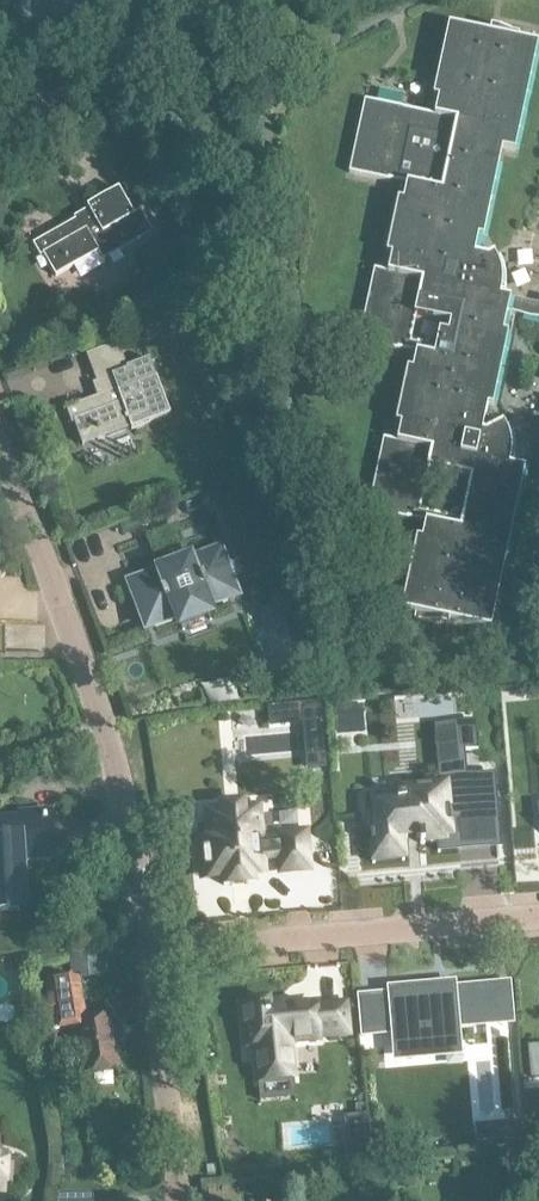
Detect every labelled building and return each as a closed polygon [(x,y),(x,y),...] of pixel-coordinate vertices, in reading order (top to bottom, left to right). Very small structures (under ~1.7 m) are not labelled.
[(388,272),(375,269),(359,342),(400,351),(400,350),(416,353),(413,370),(408,368),(396,423),(401,424),(398,441),(384,438),(368,511),(409,520),(409,519),(426,522),(422,539),(417,538),(401,611),(491,630),(526,468),(510,465),(511,460),(514,461),(516,451),(515,445),(514,439),(513,433),(510,426),(507,428),(504,424),(505,424),(504,422),(486,432),(483,431),(488,406),(493,407),(509,335),(504,334),(508,312),(509,313),(538,319),(538,305),(512,299),(512,298),(500,296),(501,291),(506,292),(507,284),(507,278),(505,270),(503,263),(500,257),(497,259),(495,255),(494,253),(488,256),(475,253),(479,237),(484,238),(503,149),(515,152),(538,44),(449,24),(434,96),(439,98),(435,114),(365,99),(350,173),(391,181),(391,180),(407,184),(404,200),(399,199),(387,254),(392,255),(388,272)] [(75,220),(33,245),(40,257),(43,256),(56,277),(98,253),(103,261),(153,233),(141,211),(134,215),(119,189),(87,208),(88,210),(74,218),(75,220)] [(157,379),(149,360),(127,368),(118,343),(87,355),(102,396),(66,409),(72,425),(74,424),(83,446),(131,428),(132,431),(171,416),(157,379)] [(148,629),(174,619),(178,632),(216,618),(211,605),(231,598),(221,572),(228,570),(221,551),(191,562),(191,560),(161,571),(161,573),(132,584),(148,629)] [(322,702),(268,706),(270,726),(304,723),(308,770),(327,769),(322,702)] [(476,730),(460,732),(462,751),(478,750),(476,730)] [(493,778),(465,781),(440,783),(441,789),(403,792),(403,803),(376,806),(377,819),(371,819),(375,862),(402,859),(401,844),(405,844),(404,831),(416,830),(417,842),(424,842),(424,846),(439,845),(440,851),(497,846),(493,778)] [(263,844),(259,807),(243,809),(243,805),(223,807),(223,811),(207,812),(208,822),(203,823),(205,841),(200,841),(201,852),(197,853),(198,869),(202,868),(203,879),(224,877),(225,885),(254,883),(253,875),(265,873),(263,858),(281,857),(282,872),(309,870),(306,834),(279,836),(280,842),(263,844)] [(27,909),(24,862),(35,861),(34,850),(53,849),(51,818),(0,821),(0,911),(27,909)] [(104,973),(103,954),(69,957),(70,975),(104,973)] [(119,1069),(111,1020),(85,1024),(78,978),(43,983),(51,1029),(77,1025),(85,1074),(119,1069)] [(390,996),(362,999),(365,1032),(384,1030),(384,1035),(395,1034),(395,1047),(458,1041),(456,1027),(513,1023),(509,985),(455,989),(455,986),(436,989),(435,987),(390,991),(390,996)] [(38,1015),(37,993),(23,994),(25,1016),(38,1015)] [(350,1034),(346,1002),(315,1005),(315,1003),(285,1006),(285,1008),(270,1010),(269,1000),(240,1003),(245,1048),(254,1047),(258,1082),(295,1078),(291,1042),(319,1039),(318,1037),(350,1034)] [(528,1047),(531,1081),(538,1080),(538,1046),(528,1047)] [(366,1114),(365,1104),(356,1105),(357,1115),(366,1114)] [(367,1116),(344,1118),(348,1159),(371,1156),(367,1116)] [(515,1123),(476,1126),(477,1144),(517,1140),(515,1123)] [(6,1192),(6,1186),(17,1186),(22,1184),(27,1181),(29,1176),(29,1170),(23,1163),(17,1160),(8,1160),(8,1155),(0,1154),(0,1191),(6,1192)] [(401,1167),(406,1181),(420,1176),(416,1162),(401,1167)] [(60,1193),(60,1200),(94,1200),(94,1193),(60,1193)]
